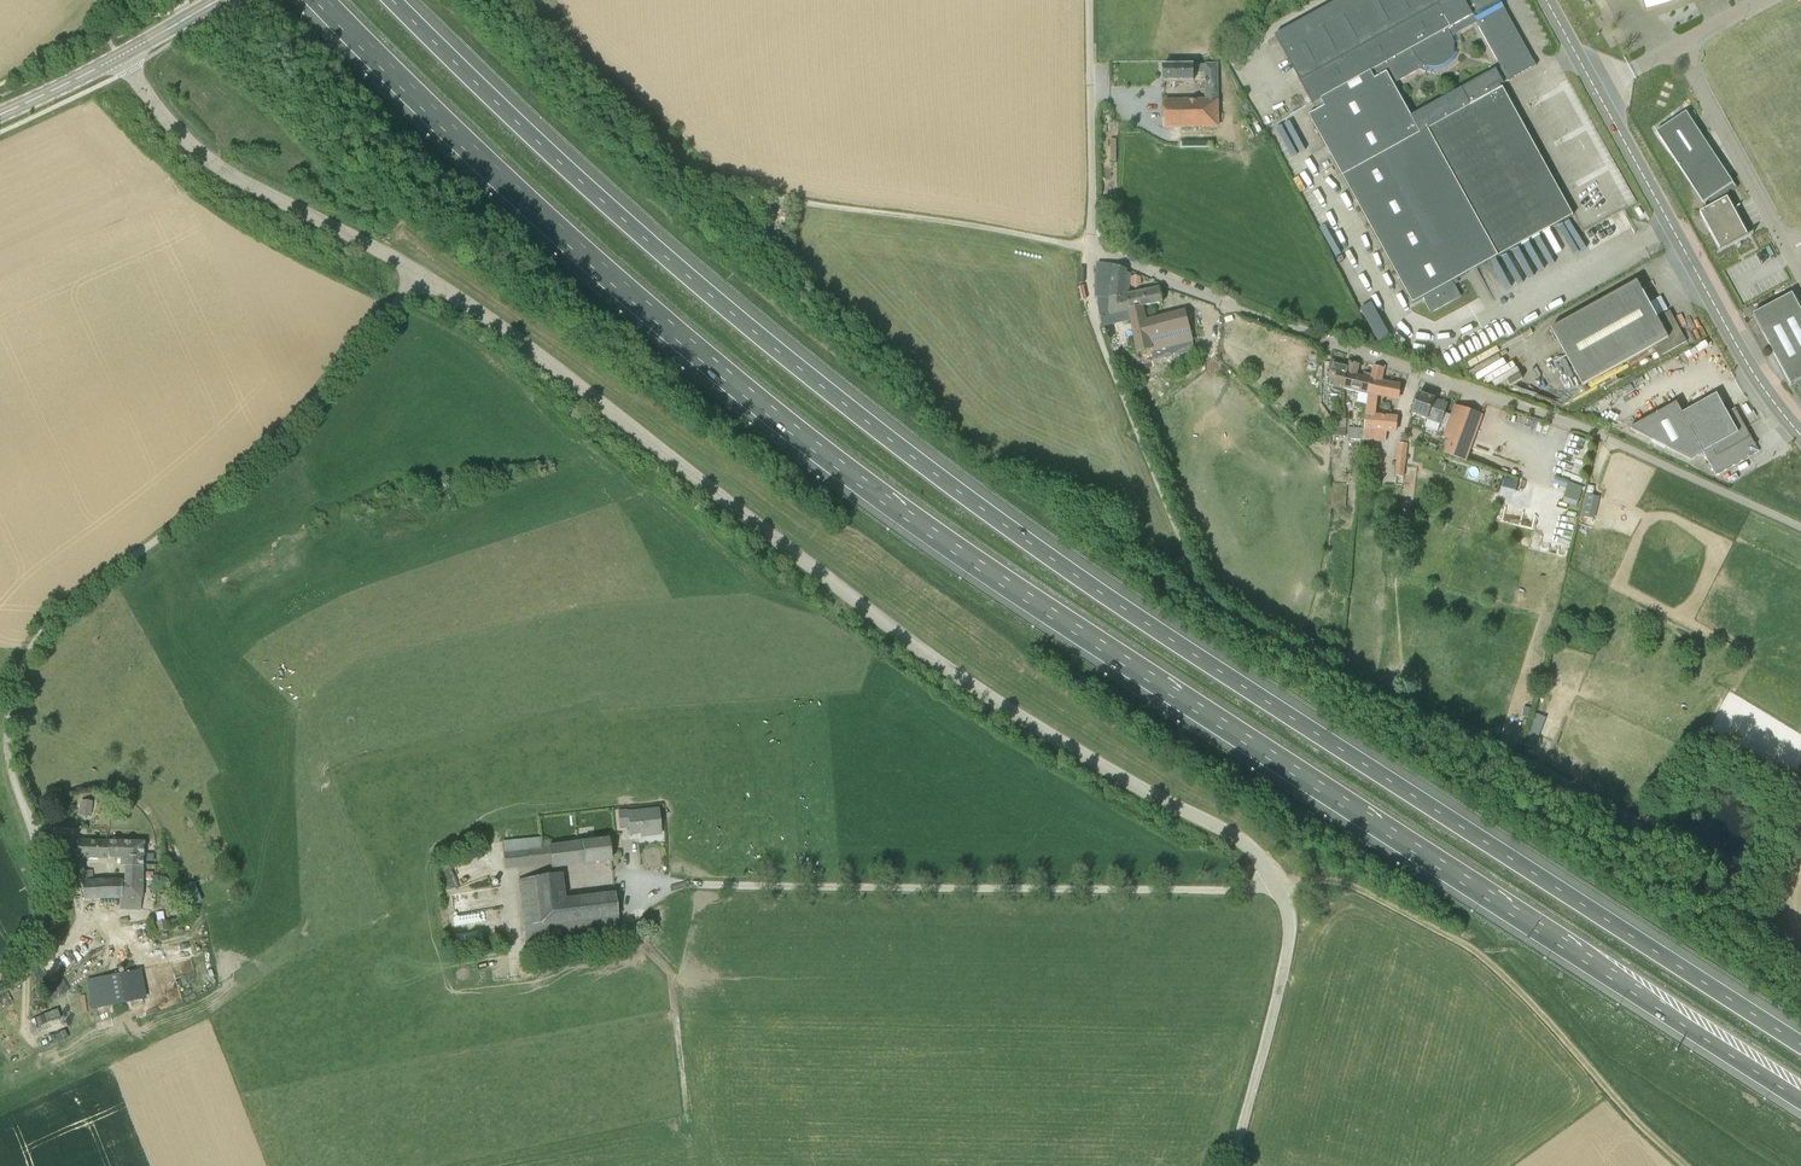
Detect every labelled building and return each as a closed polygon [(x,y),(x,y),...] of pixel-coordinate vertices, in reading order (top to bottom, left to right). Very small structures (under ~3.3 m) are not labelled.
[(1275,36),(1286,55),(1299,78),(1301,83),(1313,103),(1321,99),(1325,106),(1326,108),(1452,36),(1476,23),(1504,7),(1500,0),(1340,0),(1275,36)] [(1647,9),(1644,10),(1644,11),(1659,7),(1674,2),(1679,0),(1644,0),(1647,9)] [(1325,106),(1309,115),(1310,117),(1413,304),(1424,298),(1426,301),(1425,301),(1431,312),(1461,296),(1455,284),(1459,282),(1457,279),(1573,215),(1503,88),(1502,88),(1500,86),(1536,66),(1505,9),(1504,7),(1476,23),(1501,67),(1411,116),(1393,84),(1419,70),(1426,73),(1428,66),(1436,67),(1443,65),(1451,59),(1454,52),(1455,44),(1452,36),(1326,108),(1325,106)] [(1218,127),(1216,64),(1163,65),(1163,81),(1205,81),(1206,100),(1164,101),(1164,128),(1218,127)] [(1718,253),(1749,237),(1740,221),(1733,209),(1738,206),(1726,188),(1733,183),(1686,112),(1656,132),(1707,208),(1700,212),(1720,250),(1717,252),(1718,253)] [(1118,245),(1119,244),(1124,241),(1119,231),(1112,234),(1117,243),(1118,245)] [(1096,273),(1096,285),(1098,286),(1098,296),(1110,297),(1111,297),(1127,296),(1129,309),(1143,307),(1162,303),(1160,290),(1160,287),(1158,288),(1130,293),(1131,285),(1131,277),(1132,277),(1132,273),(1128,272),(1128,270),(1128,269),(1106,263),(1105,265),(1098,264),(1096,273)] [(1657,318),(1637,281),(1551,328),(1582,385),(1657,344),(1663,355),(1686,341),(1670,311),(1657,318)] [(1792,293),(1753,314),(1790,385),(1794,383),(1800,392),(1800,311),(1792,293)] [(1110,297),(1109,312),(1111,315),(1130,311),(1129,309),(1127,296),(1111,297),(1110,297)] [(1129,309),(1130,311),(1138,353),(1142,365),(1154,361),(1177,355),(1195,350),(1193,341),(1185,311),(1146,321),(1143,307),(1129,309)] [(1363,311),(1378,348),(1390,343),(1375,307),(1363,311)] [(1335,386),(1343,388),(1350,365),(1331,360),(1331,384),(1335,385),(1335,386)] [(1351,362),(1350,365),(1343,388),(1368,394),(1373,374),(1365,372),(1364,378),(1356,376),(1359,364),(1351,362)] [(1366,415),(1364,428),(1363,440),(1386,442),(1387,430),(1396,431),(1397,417),(1375,415),(1377,396),(1378,394),(1398,398),(1399,386),(1381,382),(1384,368),(1375,366),(1373,374),(1368,394),(1367,402),(1366,415)] [(1412,413),(1429,419),(1426,427),(1438,431),(1441,424),(1448,403),(1419,393),(1412,413)] [(1727,413),(1717,394),(1673,418),(1695,457),(1703,452),(1716,475),(1756,453),(1758,448),(1736,408),(1727,413)] [(1445,436),(1451,438),(1446,453),(1465,460),(1481,415),(1456,406),(1445,436)] [(1347,419),(1334,418),(1334,427),(1346,427),(1347,419)] [(1364,428),(1349,427),(1348,439),(1363,440),(1364,428)] [(1408,444),(1399,443),(1395,476),(1404,477),(1408,444)] [(1568,491),(1564,506),(1580,510),(1588,482),(1572,477),(1572,480),(1558,476),(1555,487),(1568,491)] [(1333,483),(1331,509),(1343,510),(1346,507),(1348,484),(1333,483)] [(1598,523),(1601,498),(1587,496),(1583,521),(1598,523)] [(1537,712),(1528,745),(1538,747),(1547,714),(1537,712)] [(95,814),(94,798),(82,798),(82,814),(95,814)] [(662,834),(660,822),(659,808),(628,811),(628,810),(618,811),(620,829),(629,828),(629,834),(641,833),(641,836),(662,834)] [(609,839),(582,842),(584,863),(611,860),(609,839)] [(142,899),(144,843),(63,840),(63,855),(81,856),(82,858),(108,859),(108,858),(120,858),(120,866),(125,867),(124,880),(124,882),(119,882),(119,880),(92,881),(85,881),(81,881),(84,900),(109,898),(122,898),(141,899),(142,899)] [(559,867),(584,863),(582,842),(549,846),(551,869),(559,868),(559,867)] [(91,870),(84,871),(85,881),(92,881),(91,870)] [(525,925),(527,945),(620,934),(615,894),(563,901),(559,874),(518,879),(523,925),(525,925)] [(141,899),(122,898),(121,908),(141,909),(141,899)] [(475,904),(474,904),(474,901),(457,901),(457,914),(474,915),(475,904)] [(156,931),(168,929),(167,920),(155,922),(156,931)] [(81,945),(89,957),(103,948),(95,935),(81,945)] [(141,969),(90,979),(96,1008),(147,998),(141,969)]
